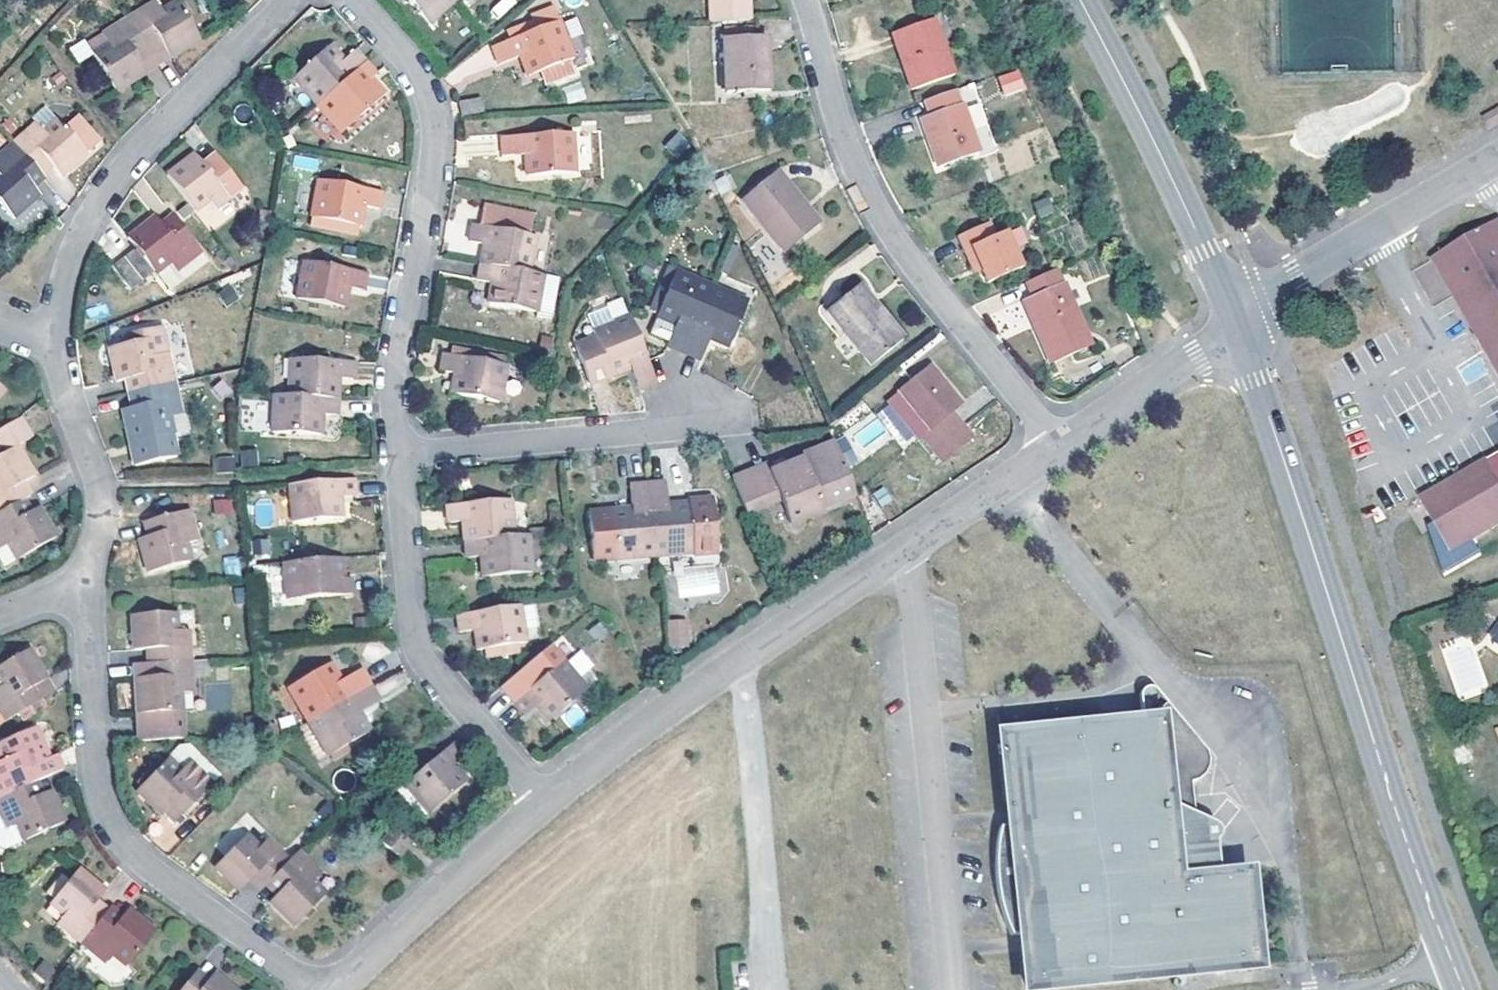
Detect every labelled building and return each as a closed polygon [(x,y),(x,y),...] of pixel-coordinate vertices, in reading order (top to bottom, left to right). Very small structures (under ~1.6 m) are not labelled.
[(430,24),(457,0),(408,0),(430,24)] [(710,21),(750,19),(749,0),(709,0),(710,21)] [(130,18),(147,47),(160,39),(171,57),(201,39),(178,3),(164,13),(157,2),(130,18)] [(510,40),(493,46),(499,64),(521,57),(526,54),(528,60),(523,62),(529,76),(542,72),(547,86),(576,76),(569,59),(574,57),(559,21),(554,9),(532,16),(534,23),(538,30),(510,40)] [(936,17),(889,33),(909,90),(956,74),(936,17)] [(135,54),(147,47),(130,18),(103,34),(109,46),(95,55),(117,91),(146,73),(135,54)] [(508,33),(510,40),(538,30),(534,23),(508,33)] [(722,28),(723,38),(752,37),(751,28),(722,28)] [(752,37),(723,38),(725,93),(768,91),(766,36),(752,37)] [(78,63),(94,54),(85,38),(69,47),(78,63)] [(147,47),(159,66),(171,57),(160,39),(147,47)] [(293,76),(316,105),(366,62),(355,50),(344,60),(338,66),(333,58),(338,54),(330,45),(293,76)] [(146,73),(159,66),(147,47),(135,54),(146,73)] [(488,50),(444,66),(450,81),(494,65),(488,50)] [(344,60),(338,54),(333,58),(338,66),(344,60)] [(366,62),(316,105),(343,132),(377,102),(362,85),(373,77),(376,73),(366,62)] [(1003,95),(1025,88),(1019,68),(997,75),(1003,95)] [(387,92),(373,77),(362,85),(377,102),(387,92)] [(956,89),(923,101),(929,116),(922,117),(938,167),(979,153),(956,89)] [(459,100),(462,115),(485,111),(482,96),(459,100)] [(1488,128),(1497,122),(1497,111),(1484,118),(1488,128)] [(37,123),(14,144),(37,169),(46,160),(55,169),(61,177),(100,142),(77,116),(64,127),(58,119),(44,131),(37,123)] [(575,132),(502,137),(504,155),(525,154),(532,154),(532,160),(526,160),(527,175),(577,173),(578,170),(575,132)] [(663,144),(674,159),(691,147),(680,132),(663,144)] [(14,144),(0,157),(0,203),(13,218),(39,195),(33,188),(26,179),(37,169),(14,144)] [(193,152),(166,175),(200,215),(214,204),(222,213),(247,193),(224,166),(213,176),(208,170),(193,152)] [(55,169),(46,160),(37,169),(44,178),(55,169)] [(219,160),(208,170),(213,176),(224,166),(219,160)] [(37,169),(26,179),(33,188),(44,178),(37,169)] [(777,170),(741,199),(785,252),(819,224),(777,170)] [(355,225),(361,226),(363,211),(355,209),(356,204),(364,205),(379,208),(382,192),(318,180),(311,215),(312,216),(331,220),(329,228),(353,233),(355,225)] [(174,215),(162,225),(168,233),(180,223),(174,215)] [(154,216),(129,238),(137,247),(112,266),(131,289),(139,283),(142,288),(158,276),(169,288),(208,259),(180,223),(168,233),(162,225),(154,216)] [(310,224),(329,228),(331,220),(312,216),(310,224)] [(989,221),(957,235),(972,268),(980,265),(981,271),(986,282),(1022,267),(1006,231),(995,235),(989,221)] [(1442,255),(1453,274),(1455,276),(1478,315),(1495,346),(1497,350),(1497,223),(1442,255)] [(482,251),(480,264),(529,272),(536,236),(472,225),(470,242),(482,243),(492,244),(491,251),(482,251)] [(482,243),(482,251),(491,251),(492,244),(482,243)] [(729,272),(738,247),(729,244),(719,267),(729,272)] [(1497,370),(1497,350),(1495,346),(1478,315),(1455,276),(1453,274),(1442,255),(1413,272),(1433,308),(1456,296),(1497,370)] [(343,292),(343,286),(351,287),(363,289),(367,272),(303,260),(297,298),(347,307),(351,292),(343,292)] [(529,272),(480,264),(477,280),(492,282),(488,302),(537,310),(536,316),(551,319),(560,278),(529,272)] [(669,339),(667,345),(683,352),(711,285),(658,264),(641,305),(657,313),(649,334),(663,340),(665,337),(669,339)] [(974,273),(981,271),(980,265),(972,268),(974,273)] [(1058,268),(1024,283),(1030,297),(1024,299),(1051,362),(1090,345),(1058,268)] [(903,339),(857,284),(826,311),(871,365),(903,339)] [(747,300),(711,285),(683,352),(700,359),(708,338),(710,334),(718,335),(716,342),(729,347),(747,300)] [(647,362),(628,314),(592,328),(595,337),(597,345),(576,352),(588,384),(624,371),(622,365),(629,363),(631,369),(639,390),(656,383),(647,362)] [(133,378),(136,391),(174,384),(162,325),(125,333),(127,343),(109,346),(117,381),(127,378),(133,378)] [(718,335),(710,334),(708,338),(716,342),(718,335)] [(597,345),(595,337),(573,345),(576,352),(597,345)] [(461,346),(459,355),(496,362),(498,354),(461,346)] [(507,364),(496,362),(459,355),(444,352),(441,371),(454,373),(463,374),(463,381),(454,380),(452,393),(500,402),(507,364)] [(290,394),(331,397),(338,396),(338,384),(331,385),(331,377),(338,377),(353,378),(354,361),(291,358),(290,394)] [(930,364),(885,402),(916,439),(920,437),(941,461),(973,436),(951,411),(962,403),(930,364)] [(454,373),(454,380),(463,381),(463,374),(454,373)] [(127,378),(130,393),(136,391),(133,378),(127,378)] [(181,412),(174,384),(136,391),(140,405),(133,407),(123,409),(131,443),(134,443),(136,450),(132,451),(135,464),(177,454),(172,438),(190,433),(184,412),(181,412)] [(136,391),(130,393),(133,407),(140,405),(136,391)] [(290,394),(274,394),(272,431),(322,433),(323,414),(337,414),(338,402),(331,402),(331,397),(290,394)] [(0,429),(0,447),(1,448),(6,446),(8,451),(0,456),(0,512),(12,506),(22,499),(15,486),(23,481),(34,475),(17,445),(31,437),(20,417),(0,429)] [(844,437),(833,442),(844,467),(856,461),(844,437)] [(855,493),(833,442),(801,453),(803,458),(793,461),(790,472),(772,479),(769,471),(766,464),(731,477),(745,514),(780,499),(789,523),(823,509),(821,505),(855,493)] [(1420,500),(1425,510),(1441,501),(1462,489),(1482,477),(1497,468),(1497,455),(1420,500)] [(793,461),(769,471),(772,479),(790,472),(793,461)] [(1441,575),(1476,555),(1468,541),(1497,524),(1497,468),(1482,477),(1462,489),(1441,501),(1425,510),(1434,526),(1428,530),(1441,575)] [(355,495),(353,477),(290,483),(294,522),(342,517),(340,496),(355,495)] [(27,496),(30,496),(23,481),(15,486),(22,499),(27,496)] [(655,555),(693,551),(693,555),(716,552),(711,497),(688,499),(689,503),(668,505),(665,482),(648,483),(655,555)] [(655,555),(648,483),(630,486),(632,507),(611,509),(616,559),(655,555)] [(35,508),(27,496),(22,499),(12,506),(19,518),(35,508)] [(233,514),(232,498),(213,499),(213,515),(233,514)] [(464,528),(465,542),(514,535),(511,499),(447,504),(448,522),(464,521),(472,520),(473,527),(464,528)] [(12,506),(0,512),(0,560),(4,567),(55,536),(39,506),(35,508),(19,518),(12,506)] [(188,510),(154,518),(159,535),(153,535),(139,538),(147,572),(188,561),(183,544),(197,540),(188,510)] [(149,520),(153,535),(159,535),(154,518),(149,520)] [(464,521),(464,528),(473,527),(472,520),(464,521)] [(514,535),(465,542),(466,557),(481,555),(490,554),(491,561),(482,563),(483,576),(532,572),(529,534),(514,535)] [(481,555),(482,563),(491,561),(490,554),(481,555)] [(223,557),(224,574),(240,573),(239,556),(223,557)] [(287,599),(352,593),(350,577),(344,578),(334,579),(331,558),(283,563),(287,599)] [(331,558),(334,579),(344,578),(342,558),(331,558)] [(526,642),(521,606),(457,615),(459,631),(474,629),(482,627),(484,635),(475,636),(477,649),(485,649),(485,655),(519,650),(518,643),(526,642)] [(155,663),(191,661),(189,630),(181,630),(179,613),(132,615),(134,650),(147,650),(148,650),(155,649),(155,663)] [(690,648),(688,618),(666,620),(668,649),(690,648)] [(482,627),(474,629),(475,636),(484,635),(482,627)] [(6,721),(35,702),(28,689),(46,677),(30,649),(0,666),(0,685),(1,687),(0,687),(0,710),(1,711),(6,721)] [(563,660),(514,701),(526,716),(536,706),(541,701),(545,706),(540,711),(549,721),(587,689),(563,660)] [(193,692),(191,661),(155,663),(148,663),(134,664),(135,678),(137,713),(138,740),(182,737),(180,711),(179,693),(183,693),(193,692)] [(287,688),(309,720),(371,685),(361,669),(342,681),(337,684),(334,677),(339,674),(331,663),(287,688)] [(381,697),(408,687),(403,672),(376,682),(381,697)] [(334,677),(337,684),(342,681),(339,674),(334,677)] [(28,689),(35,702),(53,691),(46,677),(28,689)] [(371,685),(309,720),(328,755),(332,756),(335,760),(350,752),(347,744),(371,731),(360,712),(380,701),(371,685)] [(1178,718),(1153,687),(1151,687),(1148,688),(1141,691),(1140,696),(1143,722),(1178,718)] [(536,706),(540,711),(545,706),(541,701),(536,706)] [(576,705),(560,715),(569,728),(585,718),(576,705)] [(1000,827),(996,851),(996,885),(1002,912),(1007,928),(1011,936),(1022,935),(1028,988),(1256,966),(1246,875),(1218,876),(1206,877),(1203,843),(1215,843),(1218,840),(1220,834),(1219,827),(1195,814),(1186,811),(1184,784),(1191,784),(1199,781),(1206,773),(1209,764),(1207,752),(1178,718),(1143,722),(1098,726),(1002,737),(1008,789),(1012,827),(1000,827)] [(25,787),(38,781),(32,767),(51,758),(36,726),(0,743),(0,798),(25,787)] [(452,742),(396,791),(421,819),(468,778),(460,768),(454,773),(450,768),(456,763),(463,756),(452,742)] [(178,745),(136,789),(160,814),(167,807),(175,799),(187,810),(212,786),(206,779),(214,770),(191,746),(178,745)] [(32,767),(38,781),(64,769),(58,755),(51,758),(32,767)] [(460,768),(456,763),(450,768),(454,773),(460,768)] [(38,781),(25,787),(31,799),(44,793),(38,781)] [(1195,814),(1191,784),(1184,784),(1186,811),(1195,814)] [(0,798),(0,847),(5,849),(65,821),(51,790),(44,793),(31,799),(25,787),(0,798)] [(179,819),(187,810),(175,799),(167,807),(179,819)] [(399,856),(410,841),(394,828),(383,842),(399,856)] [(255,875),(266,885),(270,882),(276,875),(289,860),(267,839),(258,848),(245,836),(214,866),(240,891),(249,882),(255,875)] [(1218,876),(1215,843),(1203,843),(1206,877),(1218,876)] [(289,860),(276,875),(286,887),(279,893),(269,901),(295,926),(325,894),(312,881),(320,873),(298,850),(289,860)] [(57,923),(80,943),(103,916),(92,907),(98,900),(105,890),(78,868),(69,880),(60,873),(44,893),(53,900),(51,901),(65,911),(57,923)] [(249,882),(259,892),(266,885),(255,875),(249,882)] [(276,875),(270,882),(279,893),(286,887),(276,875)] [(92,907),(103,916),(109,908),(98,900),(92,907)] [(109,908),(103,916),(115,925),(122,916),(111,907),(109,908)] [(129,964),(155,930),(128,908),(122,916),(115,925),(103,916),(80,943),(95,955),(105,962),(111,956),(125,968),(129,964)] [(180,989),(235,989),(214,971),(207,979),(196,970),(180,989)]
